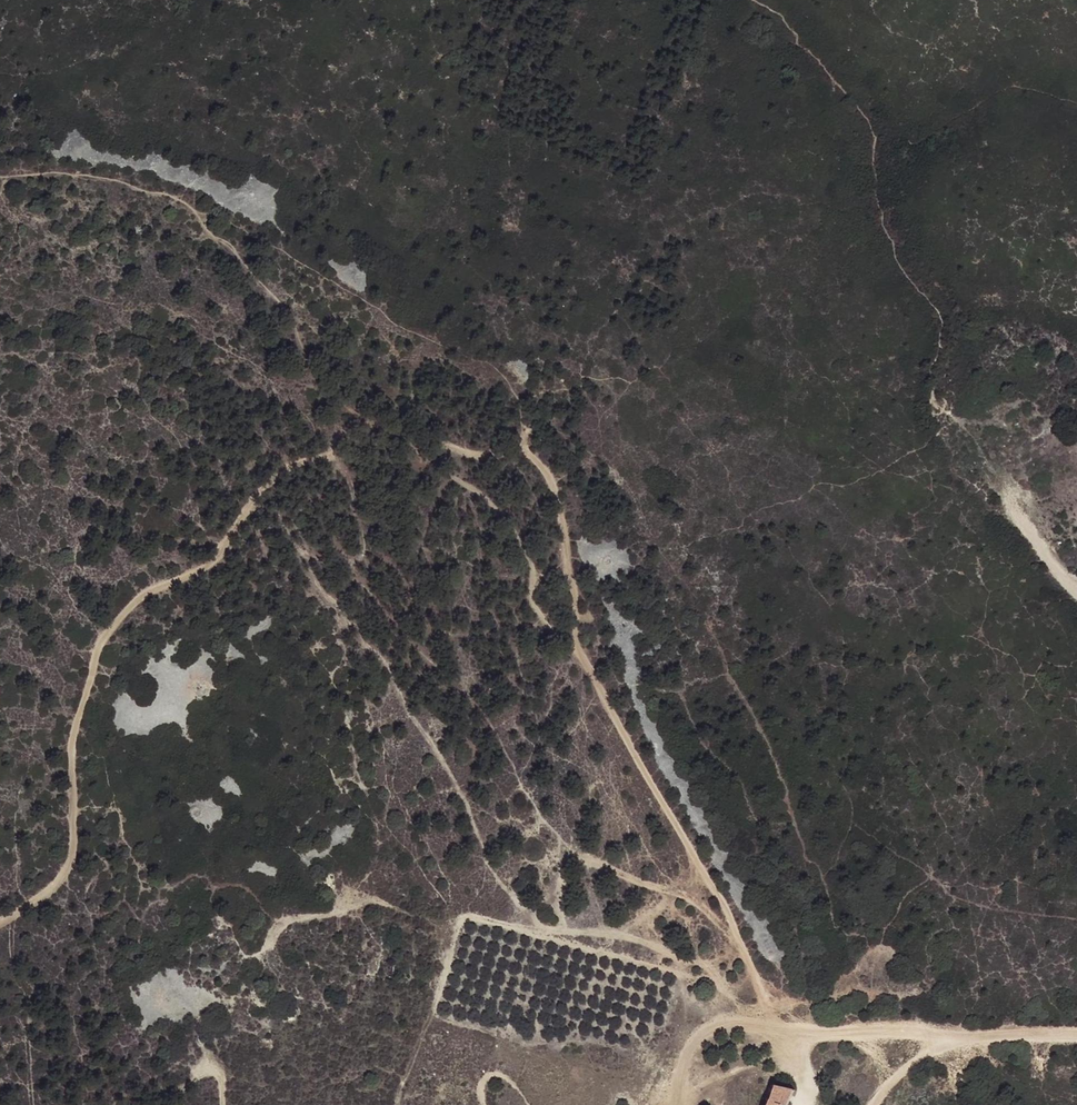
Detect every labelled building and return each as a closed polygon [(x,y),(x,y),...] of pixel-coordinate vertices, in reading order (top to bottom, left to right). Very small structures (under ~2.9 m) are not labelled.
[(796,1091),(775,1087),(772,1098),(769,1104),(789,1104),(796,1091)]
